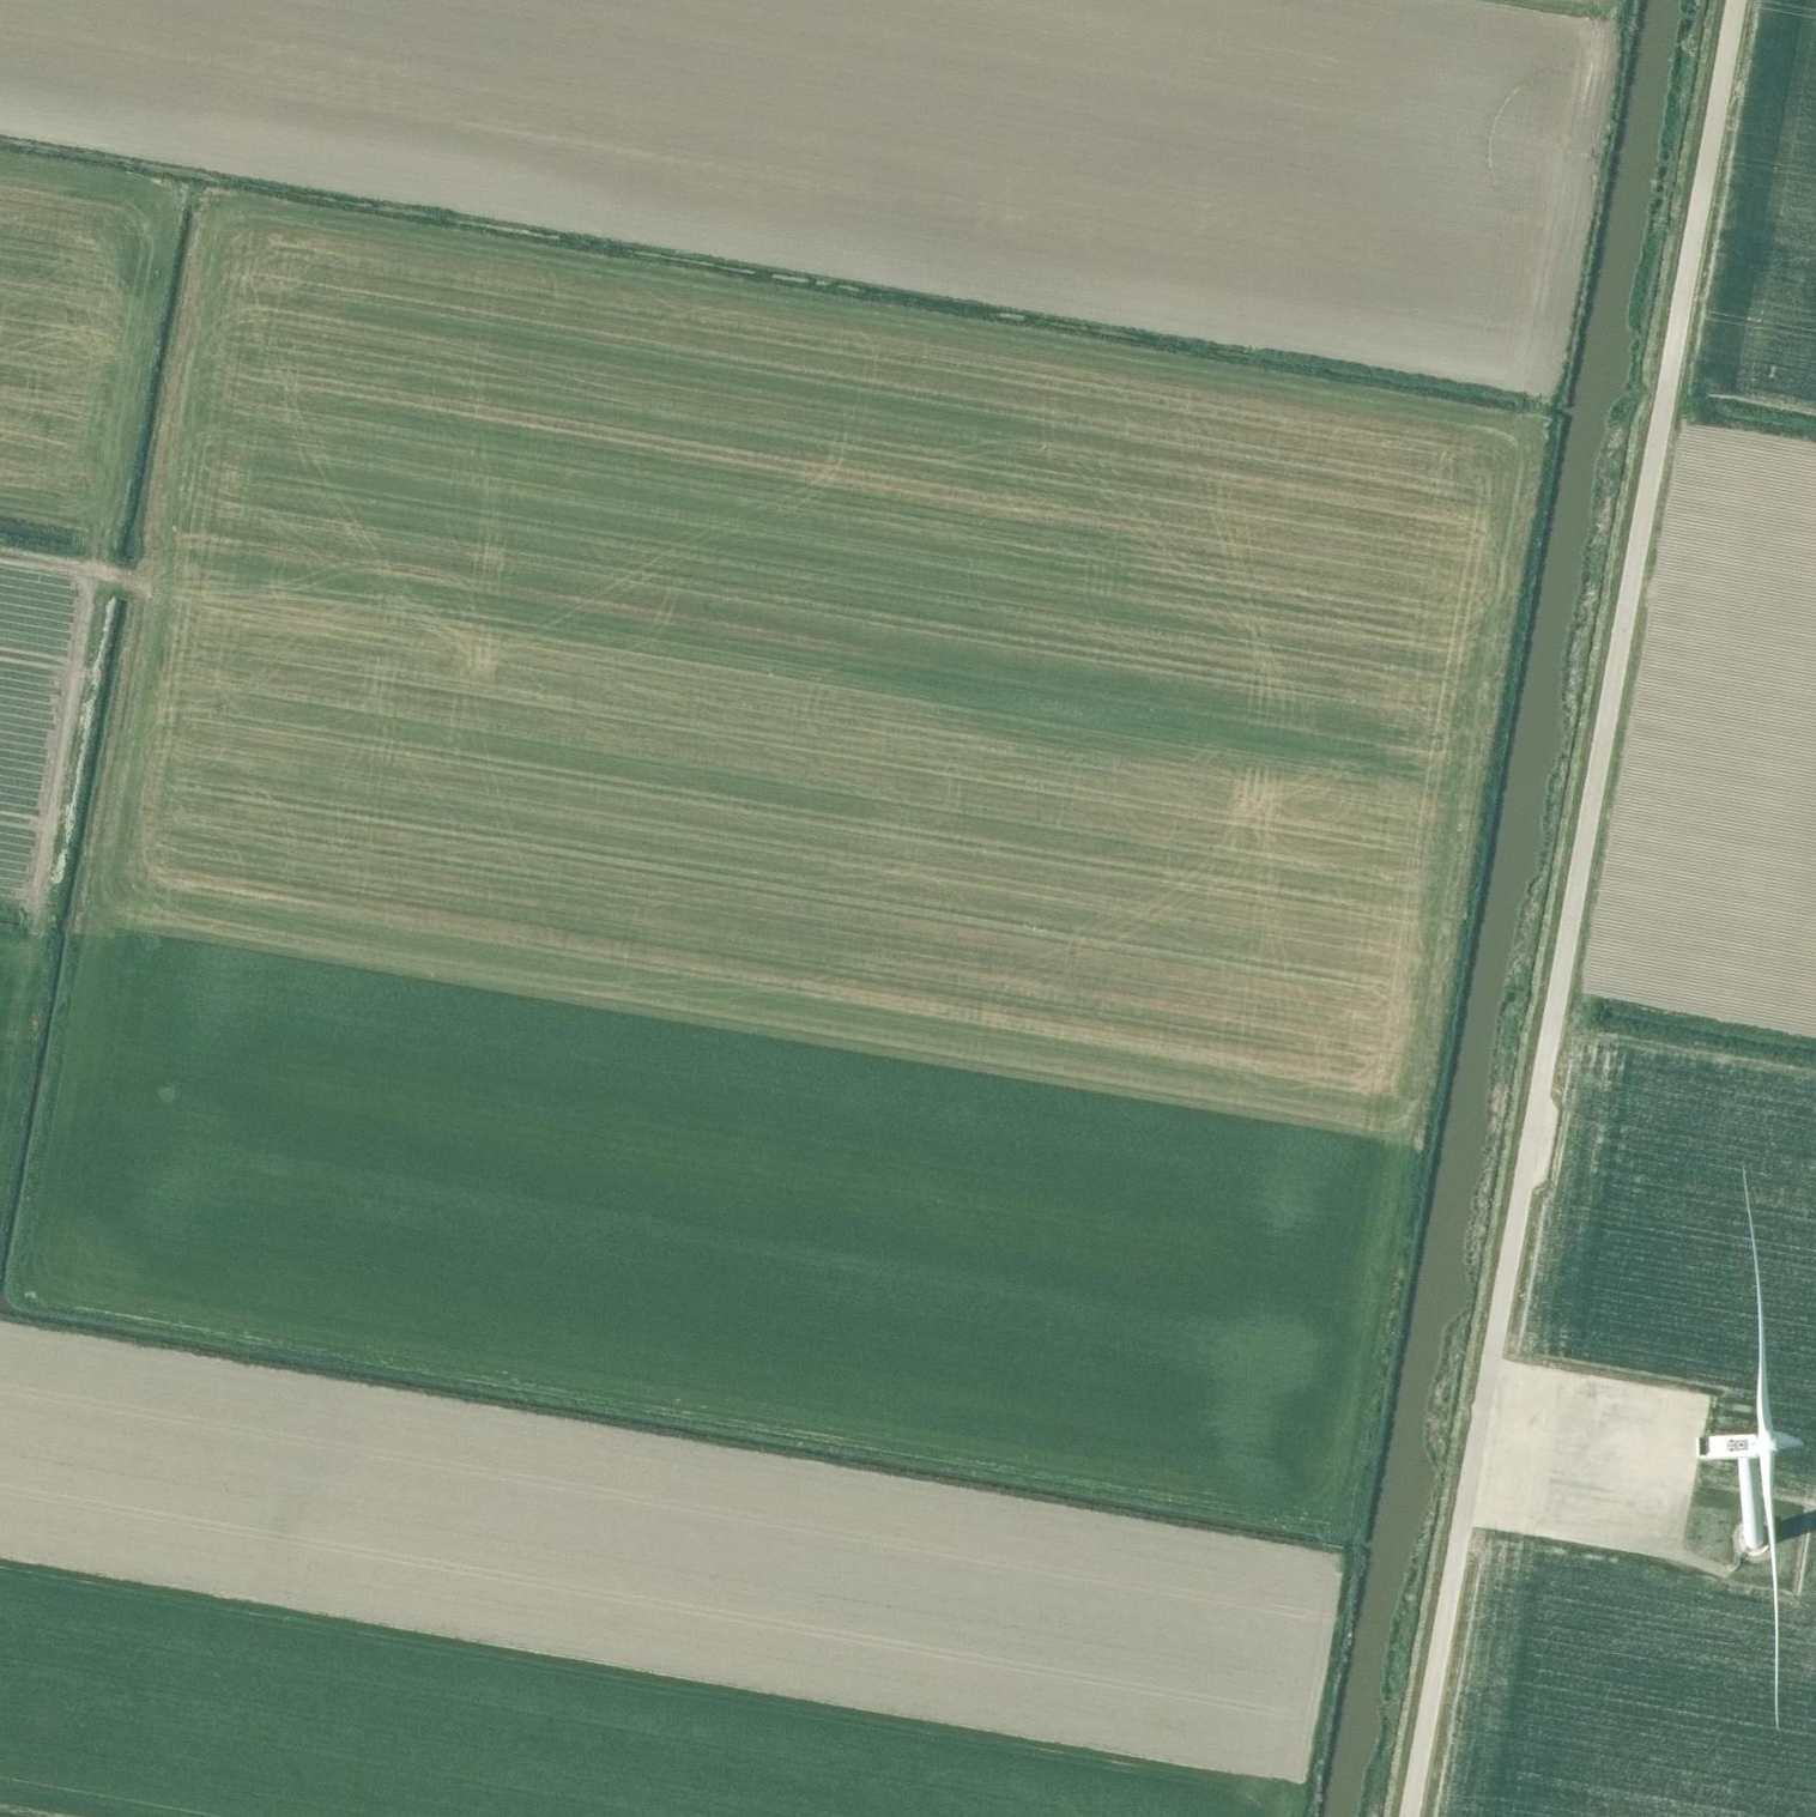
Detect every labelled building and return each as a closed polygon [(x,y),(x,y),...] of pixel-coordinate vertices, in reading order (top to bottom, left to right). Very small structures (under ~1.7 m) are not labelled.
[(1254,1525),(1254,1516),(1229,1516),(1230,1526),(1254,1525)] [(1743,1538),(1743,1539),(1743,1540),(1743,1541),(1743,1542),(1744,1543),(1744,1544),(1745,1545),(1745,1546),(1746,1547),(1747,1548),(1748,1549),(1749,1549),(1750,1550),(1751,1551),(1752,1551),(1753,1551),(1754,1552),(1755,1552),(1756,1552),(1757,1552),(1758,1552),(1760,1551),(1761,1551),(1762,1551),(1763,1550),(1764,1549),(1765,1549),(1765,1548),(1766,1547),(1767,1546),(1768,1545),(1768,1544),(1769,1543),(1769,1542),(1769,1541),(1769,1540),(1769,1539),(1769,1537),(1769,1536),(1769,1535),(1769,1534),(1768,1533),(1768,1532),(1767,1531),(1766,1530),(1765,1529),(1764,1528),(1763,1527),(1762,1527),(1761,1526),(1760,1526),(1758,1526),(1757,1526),(1756,1526),(1755,1526),(1754,1526),(1753,1526),(1752,1526),(1751,1527),(1750,1527),(1749,1528),(1748,1529),(1747,1529),(1746,1530),(1745,1531),(1745,1532),(1744,1533),(1744,1534),(1743,1535),(1743,1536),(1743,1538)]
